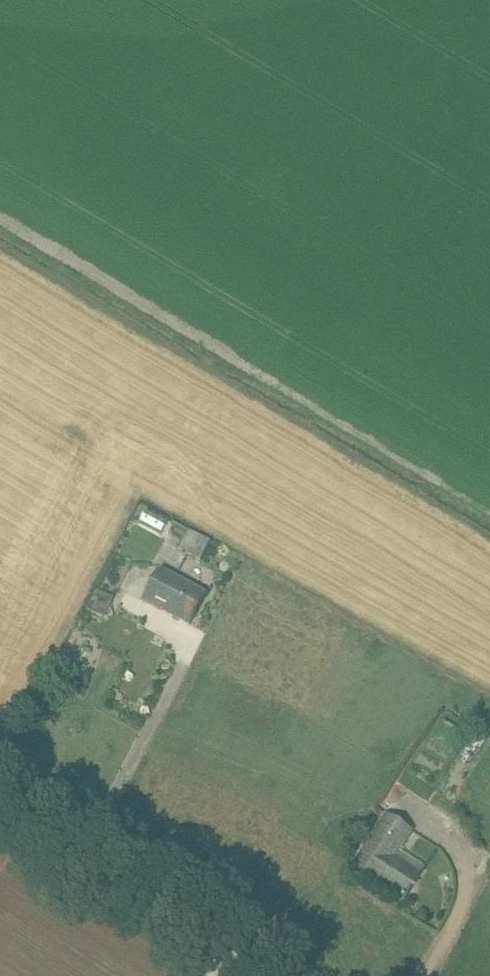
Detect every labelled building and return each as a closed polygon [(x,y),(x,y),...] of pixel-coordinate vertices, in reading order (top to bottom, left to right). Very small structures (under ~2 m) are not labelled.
[(150,514),(142,530),(161,539),(168,523),(150,514)] [(201,560),(212,541),(189,529),(179,548),(201,560)] [(191,624),(200,607),(207,594),(158,569),(143,600),(191,624)] [(114,597),(97,589),(87,608),(105,619),(114,597)] [(421,874),(395,857),(412,830),(387,814),(353,866),(405,900),(415,883),(421,874)]
